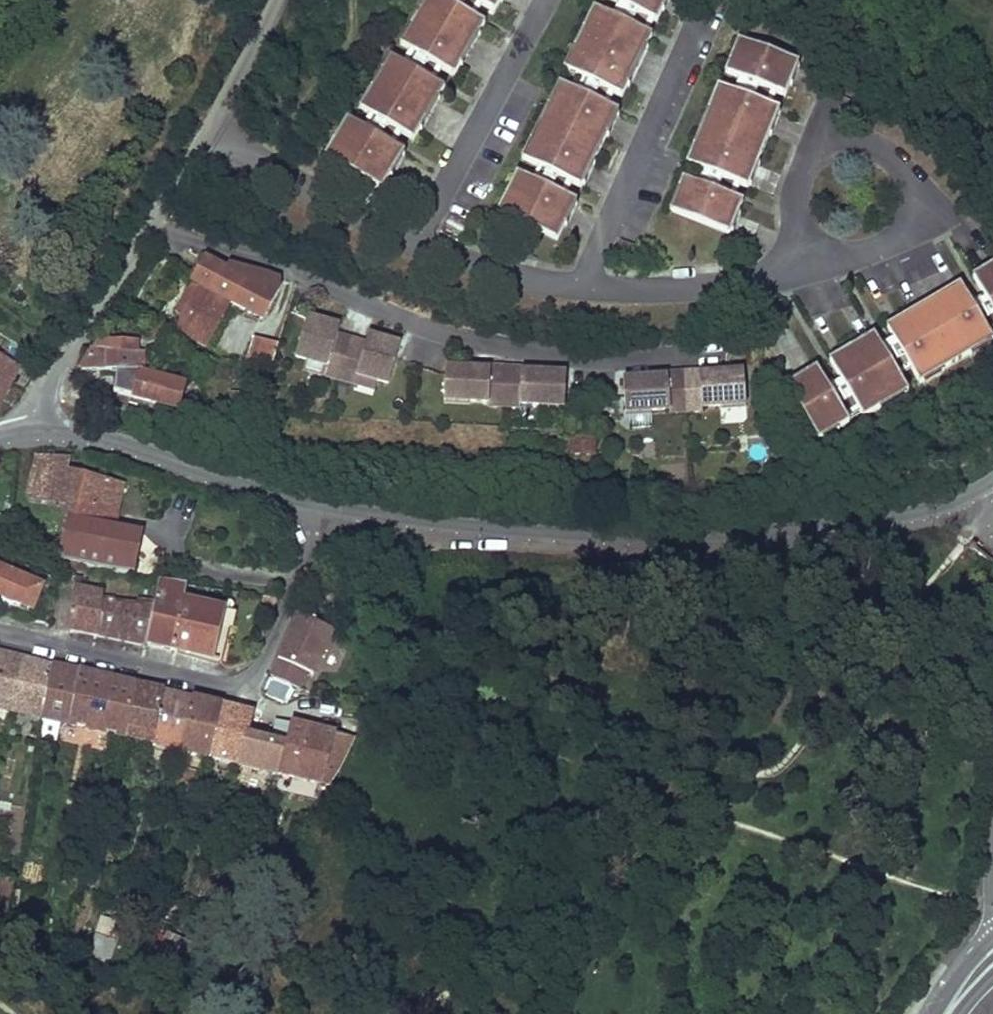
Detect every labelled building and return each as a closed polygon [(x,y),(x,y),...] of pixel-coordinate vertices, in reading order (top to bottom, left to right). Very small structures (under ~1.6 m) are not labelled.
[(445,0),(428,0),(402,45),(419,55),(431,62),(456,77),(487,25),(463,11),(451,4),(445,0)] [(451,4),(463,11),(469,0),(453,0),(451,4)] [(497,13),(504,0),(475,0),(497,13)] [(621,4),(633,10),(660,23),(671,0),(613,0),(621,4)] [(621,4),(614,17),(627,23),(633,10),(621,4)] [(614,17),(596,8),(566,69),(588,80),(603,87),(625,98),(655,37),(627,23),(614,17)] [(789,97),(802,65),(741,40),(728,73),(748,81),(760,86),(789,97)] [(419,55),(411,68),(423,75),(431,62),(419,55)] [(411,68),(392,57),(361,110),(378,120),(390,127),(416,142),(447,89),(423,75),(411,68)] [(588,80),(582,94),(596,101),(603,87),(588,80)] [(748,81),(742,95),(755,100),(760,86),(748,81)] [(582,94),(561,84),(555,96),(562,99),(556,110),(550,107),(524,160),(544,170),(555,175),(584,189),(621,113),(596,101),(582,94)] [(751,190),(783,111),(755,100),(742,95),(721,86),(716,99),(722,102),(718,113),(711,110),(689,165),(711,173),(724,179),(751,190)] [(555,96),(550,107),(556,110),(562,99),(555,96)] [(716,99),(711,110),(718,113),(722,102),(716,99)] [(335,143),(326,158),(384,192),(406,154),(383,140),(371,133),(349,120),(341,133),(347,136),(341,147),(335,143)] [(378,120),(371,133),(383,140),(390,127),(378,120)] [(341,133),(335,143),(341,147),(347,136),(341,133)] [(555,175),(544,170),(538,183),(549,188),(555,175)] [(711,173),(706,187),(718,193),(724,179),(711,173)] [(508,197),(500,213),(560,242),(579,203),(549,188),(538,183),(519,174),(513,186),(520,189),(514,200),(508,197)] [(673,212),(733,236),(746,204),(718,193),(706,187),(686,179),(673,212)] [(520,189),(513,186),(508,197),(514,200),(520,189)] [(228,268),(205,256),(191,283),(263,320),(279,289),(278,276),(230,263),(228,268)] [(977,278),(988,297),(992,306),(992,268),(977,278)] [(964,285),(890,328),(902,347),(910,362),(919,377),(938,367),(942,374),(978,353),(974,346),(992,335),(984,320),(975,305),(964,285)] [(173,334),(206,351),(229,307),(196,290),(173,334)] [(984,320),(992,314),(992,306),(988,297),(975,305),(984,320)] [(343,328),(311,319),(299,358),(310,362),(330,368),(328,376),(343,381),(355,341),(340,337),(343,328)] [(878,335),(833,361),(844,381),(853,396),(866,418),(892,403),(888,396),(906,385),(898,370),(889,355),(878,335)] [(978,353),(992,344),(992,336),(992,335),(974,346),(978,353)] [(392,386),(404,346),(371,337),(369,345),(355,341),(343,381),(358,385),(361,377),(380,383),(392,386)] [(273,362),(278,344),(253,338),(245,362),(273,362)] [(98,339),(78,370),(116,371),(115,385),(113,392),(131,397),(131,400),(179,413),(187,383),(144,372),(145,370),(151,370),(151,353),(139,352),(139,341),(98,339)] [(902,347),(889,355),(898,370),(910,362),(902,347)] [(0,360),(0,381),(9,386),(18,370),(0,360)] [(310,362),(308,371),(328,376),(330,368),(310,362)] [(919,377),(923,384),(942,374),(938,367),(919,377)] [(493,371),(449,369),(448,396),(472,397),(472,403),(491,404),(491,407),(508,408),(510,369),(493,368),(493,371)] [(544,401),(568,402),(570,375),(526,373),(526,370),(510,369),(508,408),(524,409),(524,406),(543,407),(544,401)] [(790,387),(819,436),(837,425),(841,432),(853,425),(840,403),(831,388),(820,369),(790,387)] [(749,400),(747,374),(704,376),(703,373),(687,374),(689,413),(706,412),(706,409),(725,408),(724,402),(749,400)] [(671,378),(627,381),(628,408),(653,406),(653,412),(673,411),(673,414),(689,413),(687,374),(670,375),(671,378)] [(358,385),(378,391),(380,383),(361,377),(358,385)] [(9,386),(0,381),(0,402),(9,386)] [(840,403),(853,396),(844,381),(831,388),(840,403)] [(888,396),(892,403),(910,392),(906,385),(888,396)] [(819,436),(823,443),(841,432),(837,425),(819,436)] [(596,437),(575,436),(574,457),(595,458),(596,437)] [(69,461),(38,456),(28,497),(71,508),(57,560),(133,576),(144,530),(138,528),(136,534),(112,529),(121,485),(67,473),(69,461)] [(40,547),(37,556),(44,558),(47,549),(40,547)] [(0,570),(0,597),(13,603),(32,612),(42,589),(0,570)] [(187,590),(158,584),(153,607),(146,645),(165,649),(172,650),(184,603),(187,590)] [(101,593),(74,586),(67,627),(113,637),(146,645),(153,607),(144,604),(142,611),(112,605),(112,600),(102,598),(101,593)] [(226,611),(184,603),(172,650),(193,655),(213,659),(226,611)] [(314,675),(334,631),(298,615),(271,676),(299,688),(306,672),(314,675)] [(0,651),(0,707),(42,718),(52,666),(11,655),(0,651)] [(96,676),(52,666),(42,718),(124,737),(137,686),(96,676)] [(292,686),(270,678),(264,695),(285,704),(292,686)] [(146,688),(137,686),(124,737),(153,743),(165,693),(146,688)] [(176,695),(165,693),(153,743),(183,749),(194,698),(176,695)] [(208,702),(194,698),(183,749),(182,753),(210,761),(223,706),(208,702)] [(251,713),(223,706),(210,761),(278,777),(285,748),(250,740),(256,714),(251,713)] [(285,748),(278,777),(328,789),(337,777),(355,740),(290,725),(285,748)] [(56,743),(58,732),(47,730),(46,740),(56,743)] [(92,954),(112,959),(122,924),(102,918),(92,954)]
